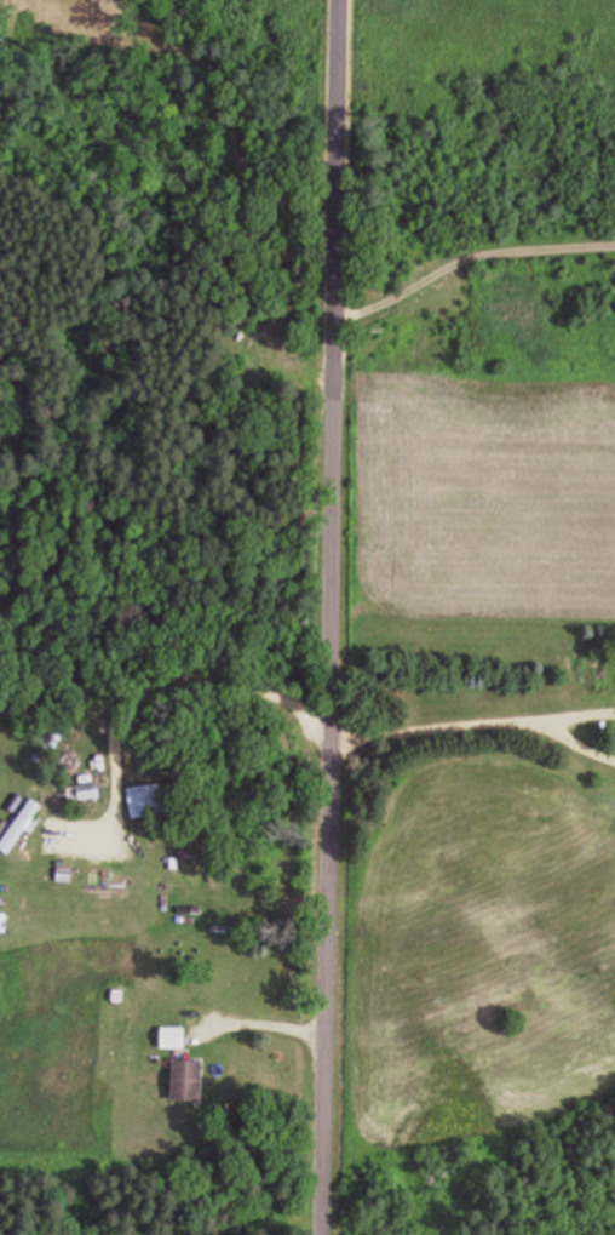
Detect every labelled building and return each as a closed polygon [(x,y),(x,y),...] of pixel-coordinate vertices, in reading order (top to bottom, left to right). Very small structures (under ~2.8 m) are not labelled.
[(160,821),(162,787),(131,784),(128,818),(160,821)] [(8,855),(44,808),(32,799),(0,842),(0,849),(8,855)] [(183,1028),(162,1028),(162,1048),(183,1048),(183,1028)] [(202,1060),(173,1060),(173,1102),(202,1102),(202,1060)]
